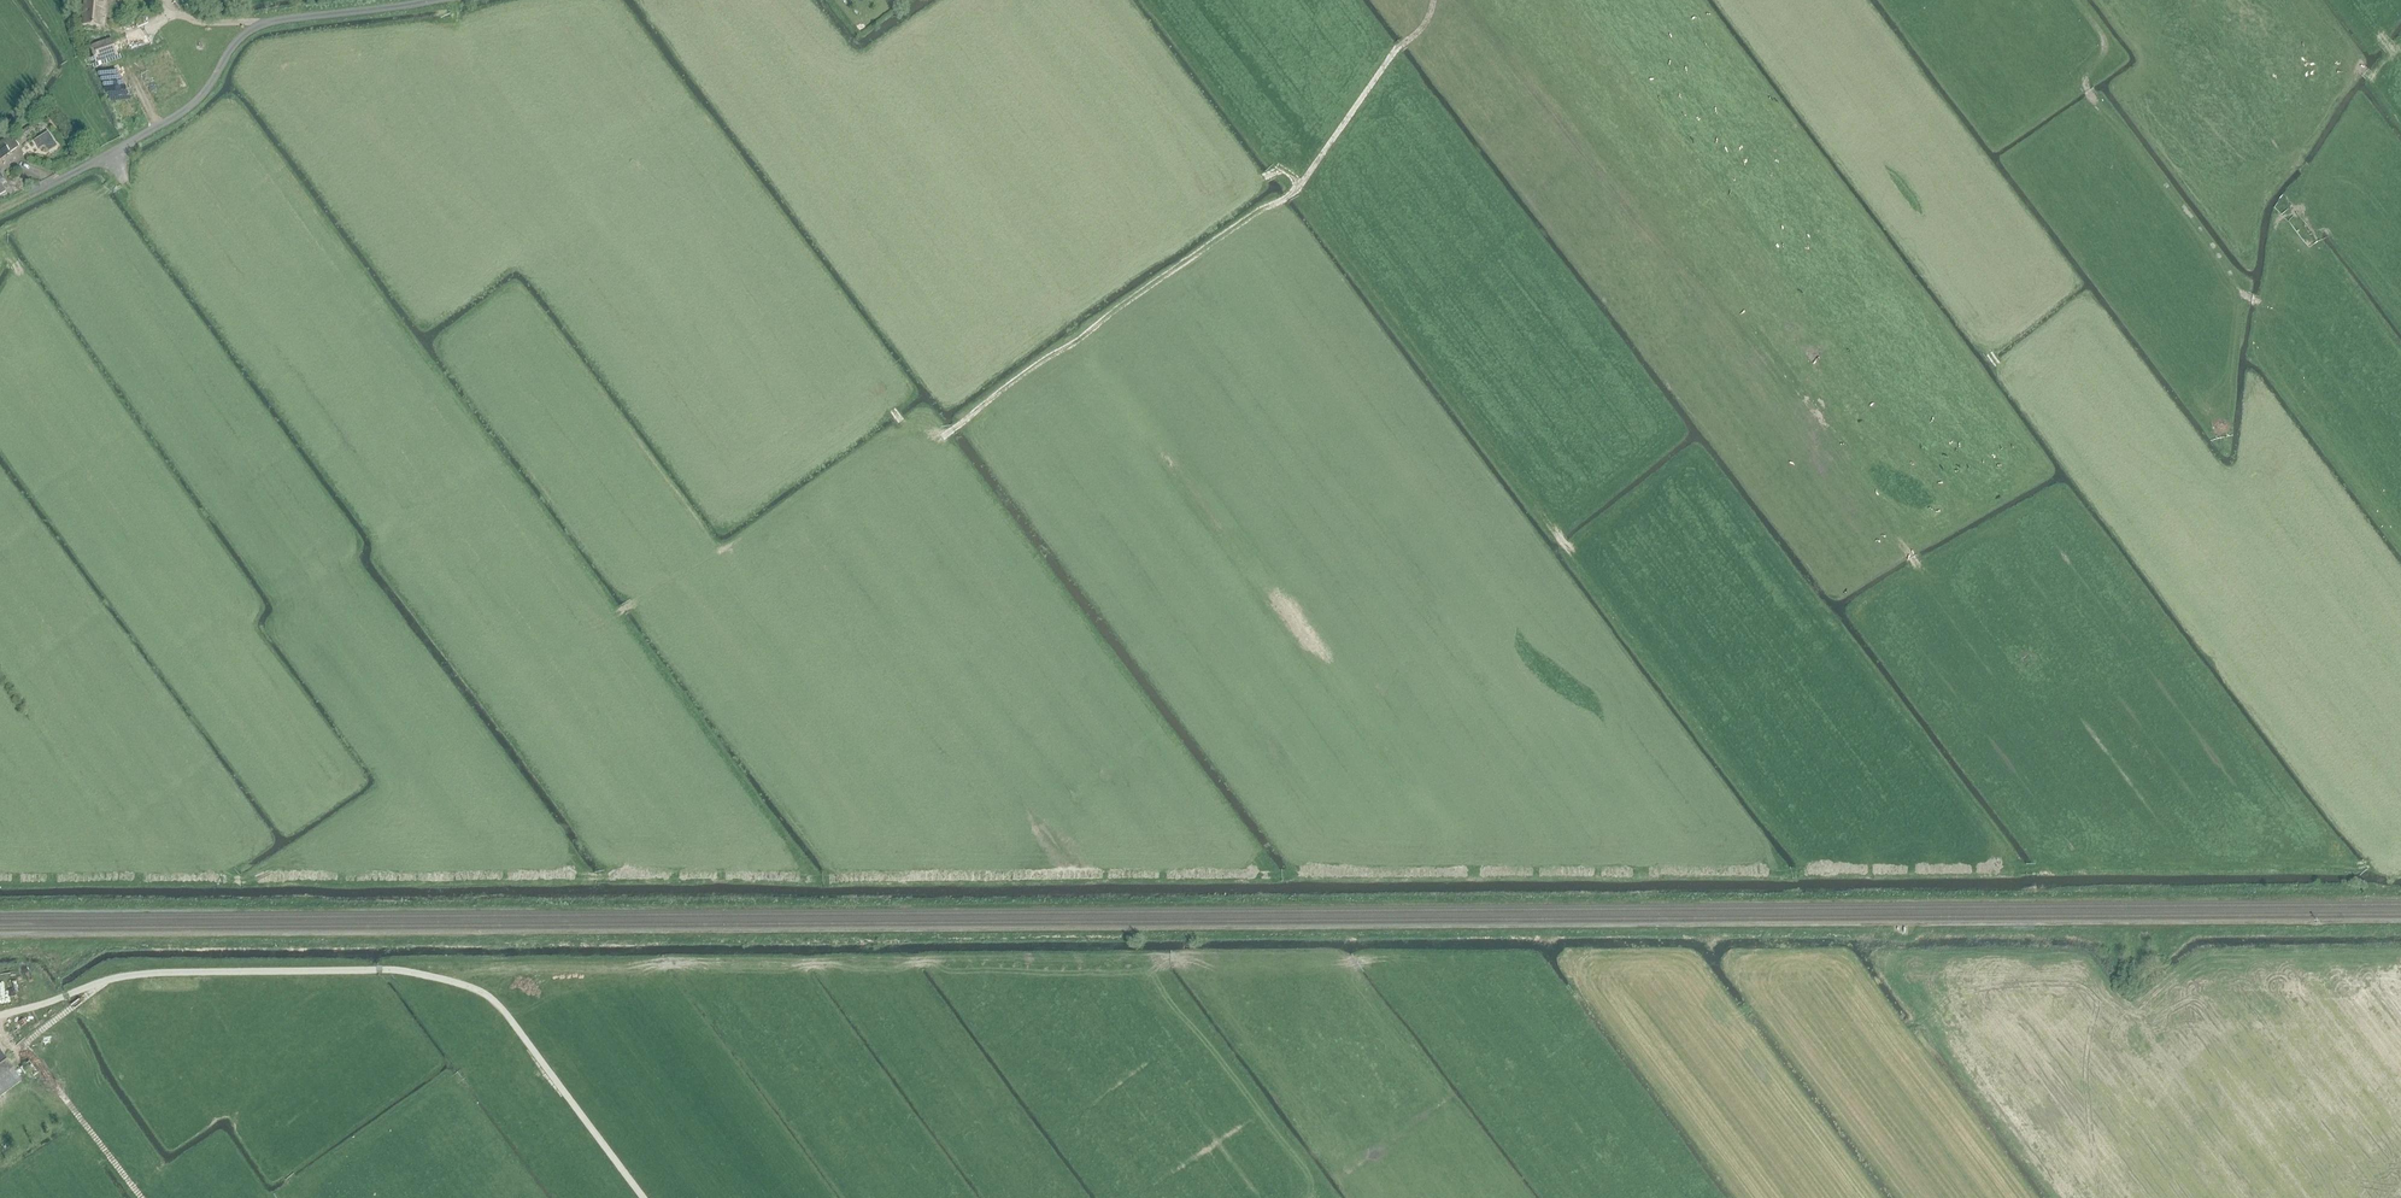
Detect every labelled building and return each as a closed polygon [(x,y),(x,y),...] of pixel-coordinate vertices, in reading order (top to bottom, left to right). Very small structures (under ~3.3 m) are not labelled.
[(106,0),(84,0),(82,25),(98,27),(99,17),(104,17),(106,0)] [(95,63),(117,55),(111,38),(89,45),(95,63)] [(118,107),(121,106),(127,118),(137,113),(135,109),(138,107),(130,90),(125,93),(123,89),(121,90),(113,73),(104,77),(114,98),(113,98),(118,107)] [(46,143),(52,140),(47,132),(40,136),(44,143),(46,143)] [(10,134),(1,141),(3,143),(0,146),(0,159),(18,145),(10,134)] [(21,1081),(0,1053),(0,1097),(21,1081)]
